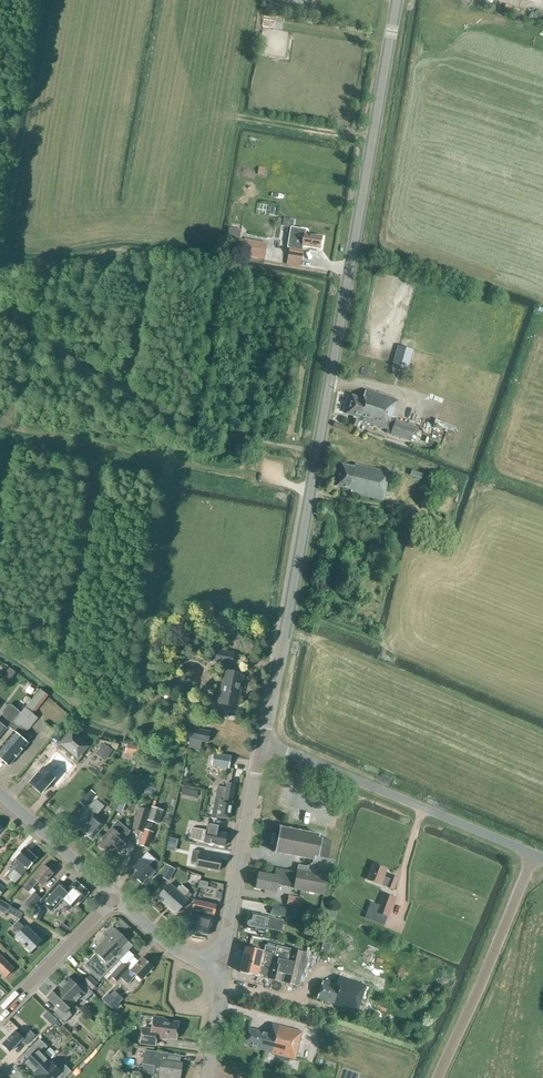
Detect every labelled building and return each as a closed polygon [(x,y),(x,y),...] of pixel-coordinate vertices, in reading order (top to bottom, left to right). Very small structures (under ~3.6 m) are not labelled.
[(294,227),(295,219),(284,218),(283,225),(294,227)] [(290,247),(302,249),(303,246),(311,247),(320,248),(322,236),(305,234),(306,230),(290,227),(287,248),(290,248),(290,247)] [(268,244),(244,239),(243,242),(236,241),(234,254),(265,260),(268,244)] [(302,258),(303,249),(302,249),(290,247),(290,248),(288,256),(302,258)] [(407,371),(413,350),(398,346),(392,367),(407,371)] [(365,390),(363,399),(352,395),(346,414),(354,416),(351,425),(357,427),(359,420),(387,429),(386,433),(410,441),(416,427),(404,423),(391,419),(397,401),(365,390)] [(436,419),(435,424),(455,431),(457,427),(436,419)] [(413,436),(411,442),(426,447),(428,441),(413,436)] [(390,473),(355,464),(354,467),(342,464),(337,486),(351,490),(351,493),(382,501),(384,492),(385,492),(390,473)] [(426,532),(431,517),(422,514),(417,529),(426,532)] [(232,665),(234,653),(218,650),(215,662),(232,665)] [(236,707),(242,675),(225,671),(218,704),(236,707)] [(27,707),(36,712),(48,694),(39,688),(27,707)] [(14,721),(21,712),(11,705),(7,706),(2,712),(3,716),(6,719),(1,725),(0,724),(0,736),(6,729),(7,730),(14,721)] [(32,738),(25,733),(38,718),(26,708),(13,723),(18,727),(7,740),(0,748),(0,759),(9,766),(16,757),(17,758),(20,754),(19,753),(32,738)] [(208,743),(211,732),(189,727),(187,739),(208,743)] [(77,758),(87,747),(70,732),(61,743),(77,758)] [(113,750),(103,744),(98,752),(107,758),(113,750)] [(140,757),(141,747),(127,745),(125,754),(140,757)] [(154,763),(156,754),(142,751),(140,761),(154,763)] [(229,769),(231,757),(213,754),(211,766),(229,769)] [(63,779),(72,769),(64,762),(55,772),(63,779)] [(41,794),(54,778),(42,768),(29,784),(41,794)] [(232,802),(235,785),(226,783),(225,788),(217,786),(211,818),(217,819),(217,817),(229,819),(232,802)] [(189,796),(191,788),(182,786),(180,794),(189,796)] [(85,807),(96,795),(91,790),(80,803),(85,807)] [(123,809),(127,801),(121,797),(117,806),(123,809)] [(92,840),(105,825),(95,816),(103,806),(95,800),(80,818),(85,822),(79,829),(92,840)] [(143,832),(149,810),(139,807),(133,829),(143,832)] [(159,824),(163,810),(152,807),(147,820),(159,824)] [(172,820),(174,812),(167,810),(164,818),(172,820)] [(119,853),(128,842),(125,839),(130,832),(118,821),(112,828),(98,844),(107,852),(112,847),(119,853)] [(218,833),(219,827),(208,825),(206,830),(192,828),(190,839),(224,846),(226,834),(218,833)] [(289,829),(281,828),(281,827),(279,827),(279,829),(280,829),(279,835),(278,834),(278,835),(274,834),(272,833),(272,835),(273,835),(271,843),(270,844),(272,845),(272,844),(276,845),(275,851),(274,853),(276,853),(284,854),(284,855),(286,855),(286,854),(294,856),(293,857),(295,857),(295,856),(303,858),(303,859),(305,859),(305,858),(313,860),(312,863),(307,866),(301,866),(300,870),(297,870),(294,888),(323,894),(327,876),(329,876),(334,860),(328,859),(332,841),(318,839),(319,836),(320,836),(320,835),(318,834),(318,835),(310,834),(310,833),(308,832),(308,833),(300,832),(300,831),(299,831),(291,830),(291,829),(289,829)] [(147,848),(153,833),(145,830),(140,845),(147,848)] [(15,883),(21,876),(37,859),(24,848),(15,858),(16,859),(10,865),(15,869),(8,877),(15,883)] [(219,871),(221,858),(199,854),(199,852),(192,850),(190,862),(197,864),(196,867),(219,871)] [(149,866),(141,859),(133,867),(137,871),(133,876),(142,884),(154,871),(156,872),(162,866),(155,860),(149,866)] [(381,885),(393,889),(398,878),(390,875),(389,879),(384,877),(387,869),(373,864),(367,880),(381,885)] [(42,886),(53,874),(44,865),(33,878),(23,889),(28,893),(38,882),(42,886)] [(169,882),(175,870),(167,865),(160,877),(169,882)] [(290,887),(293,871),(276,868),(274,876),(259,873),(256,888),(276,892),(276,891),(277,885),(290,887)] [(42,899),(40,901),(51,912),(63,899),(64,900),(62,902),(69,907),(70,907),(73,909),(76,906),(77,906),(89,893),(76,881),(69,889),(59,880),(42,899)] [(177,891),(169,884),(157,897),(176,914),(187,901),(183,897),(188,891),(182,885),(177,891)] [(40,901),(42,899),(35,892),(18,911),(26,916),(27,915),(28,915),(37,904),(40,901)] [(388,917),(396,898),(384,893),(376,913),(388,917)] [(302,907),(303,899),(288,896),(286,904),(302,907)] [(209,935),(216,906),(201,903),(202,900),(193,898),(190,910),(195,911),(194,914),(193,915),(192,918),(193,920),(190,931),(209,935)] [(6,912),(9,906),(0,901),(0,912),(4,915),(6,912)] [(37,904),(28,915),(39,921),(44,912),(37,904)] [(9,906),(6,912),(19,920),(23,914),(9,906)] [(288,917),(290,909),(277,906),(275,915),(288,917)] [(275,919),(275,918),(251,913),(250,919),(248,918),(246,928),(258,931),(258,932),(263,933),(263,932),(265,932),(266,928),(281,932),(283,921),(275,919)] [(25,928),(18,921),(12,927),(19,934),(15,938),(30,952),(41,942),(26,927),(25,928)] [(117,933),(113,928),(107,934),(109,935),(93,951),(95,954),(83,966),(99,981),(133,946),(118,932),(117,933)] [(330,944),(322,942),(319,952),(327,954),(330,944)] [(276,947),(265,945),(263,951),(245,947),(239,972),(257,977),(257,976),(268,979),(299,986),(307,953),(276,946),(276,947)] [(377,946),(374,952),(391,959),(394,954),(377,946)] [(5,978),(14,969),(0,956),(0,973),(5,978)] [(122,963),(110,976),(117,983),(121,979),(128,985),(136,976),(141,981),(153,967),(152,966),(152,964),(149,962),(147,962),(142,957),(130,970),(122,963)] [(349,980),(351,974),(341,971),(339,977),(336,986),(323,981),(317,998),(334,1004),(334,1005),(357,1013),(361,1000),(369,1003),(374,988),(349,980)] [(92,990),(97,985),(89,976),(83,982),(92,990)] [(57,989),(74,1005),(79,999),(85,1001),(93,993),(83,983),(79,987),(68,977),(57,989)] [(69,1010),(74,1005),(57,989),(47,999),(58,1010),(53,1014),(64,1024),(72,1016),(69,1010)] [(121,1005),(109,993),(102,999),(114,1012),(121,1005)] [(52,1026),(57,1021),(52,1015),(47,1021),(52,1026)] [(176,1039),(178,1023),(163,1021),(164,1018),(154,1017),(152,1029),(143,1028),(140,1044),(155,1046),(156,1038),(166,1039),(166,1038),(176,1039)] [(295,1059),(302,1032),(273,1024),(270,1034),(249,1029),(245,1044),(257,1047),(257,1049),(266,1051),(265,1052),(295,1059)] [(26,1036),(18,1029),(15,1032),(15,1031),(2,1045),(10,1052),(21,1041),(26,1046),(35,1036),(30,1031),(26,1036)] [(336,1034),(323,1031),(320,1043),(333,1046),(336,1034)] [(48,1048),(39,1039),(34,1045),(38,1049),(23,1064),(35,1076),(49,1063),(50,1061),(42,1053),(48,1048)] [(122,1058),(131,1060),(132,1054),(133,1049),(133,1048),(125,1046),(122,1058)] [(182,1064),(179,1063),(180,1056),(145,1051),(143,1064),(154,1065),(153,1075),(159,1076),(159,1077),(180,1077),(182,1064)] [(49,1063),(35,1076),(37,1077),(57,1077),(62,1074),(66,1077),(72,1072),(63,1064),(58,1069),(50,1061),(49,1063)]
